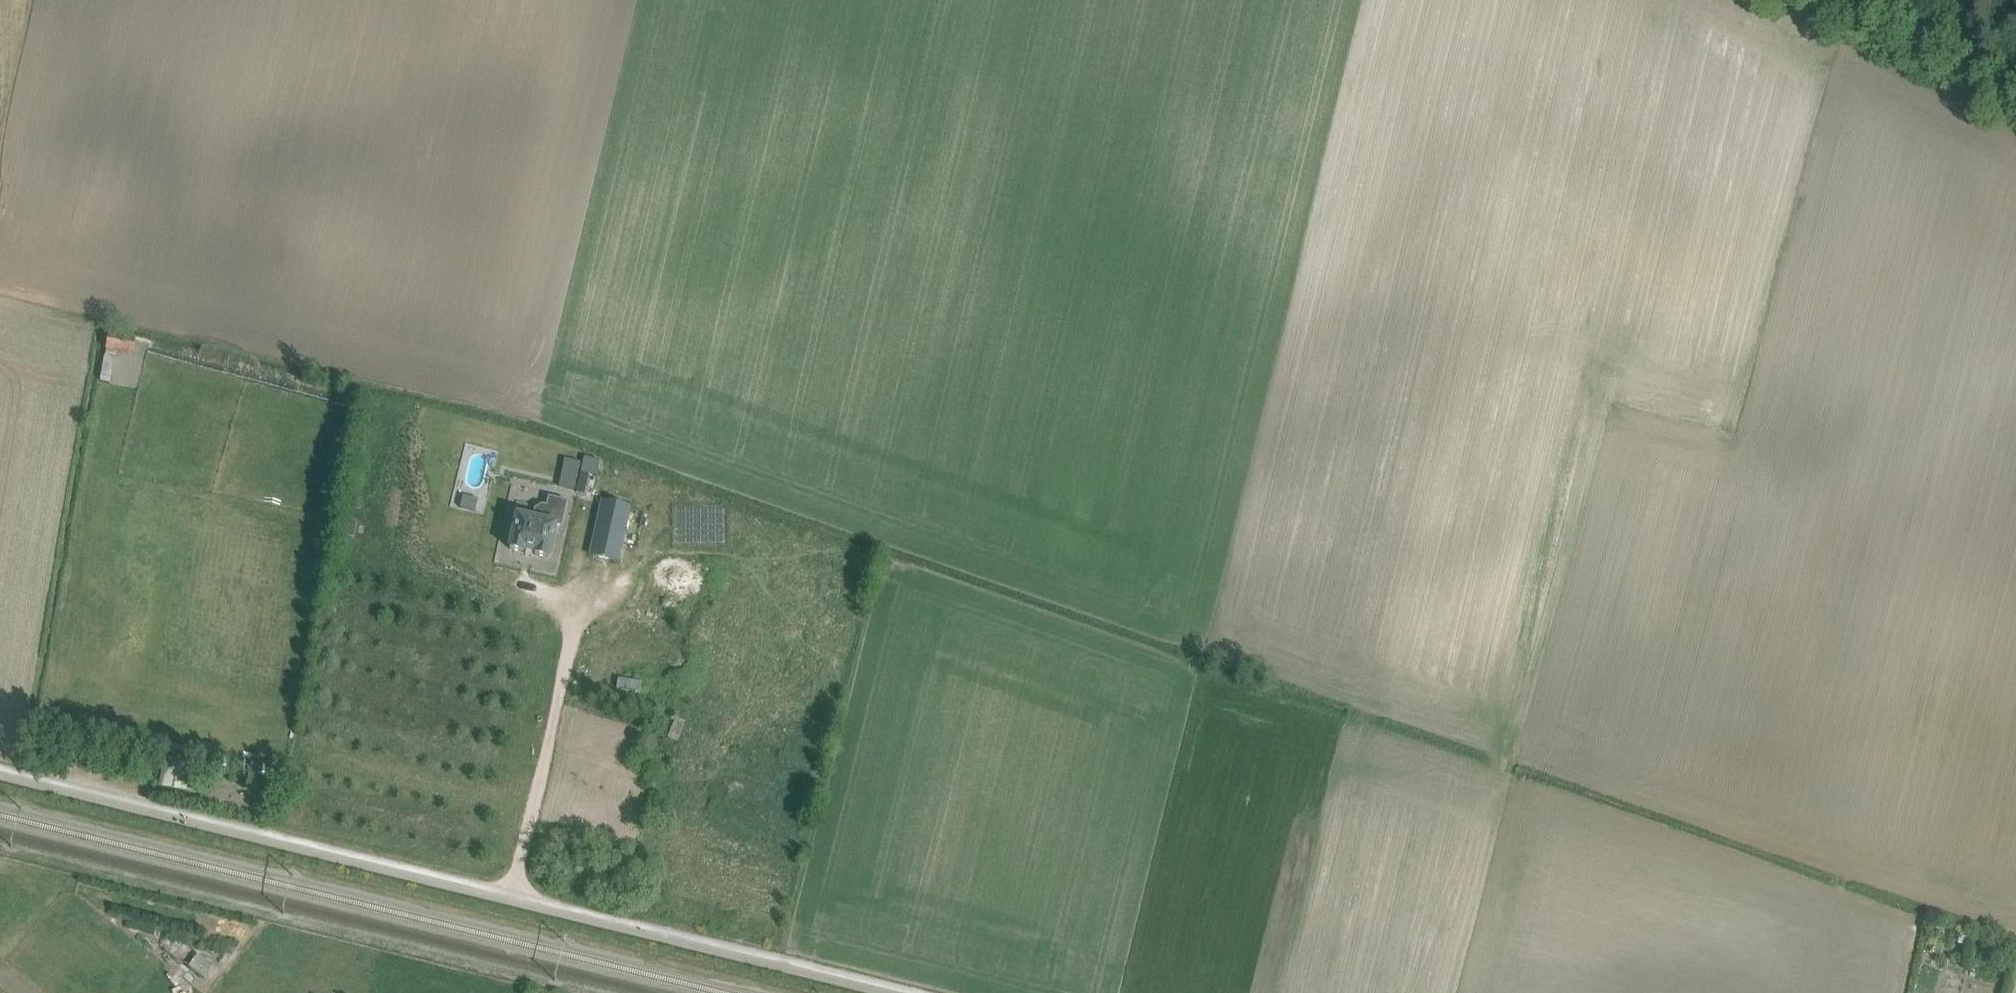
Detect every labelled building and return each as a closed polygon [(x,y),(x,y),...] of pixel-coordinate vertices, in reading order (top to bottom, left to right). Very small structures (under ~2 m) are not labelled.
[(132,353),(135,337),(108,332),(105,348),(132,353)] [(517,515),(510,549),(524,553),(524,551),(535,553),(535,555),(549,558),(556,526),(562,527),(568,501),(549,497),(547,506),(542,505),(535,509),(532,519),(517,515)] [(605,501),(593,556),(620,562),(632,507),(605,501)] [(183,791),(188,761),(165,757),(159,787),(183,791)] [(189,973),(198,963),(186,952),(177,963),(189,973)]
